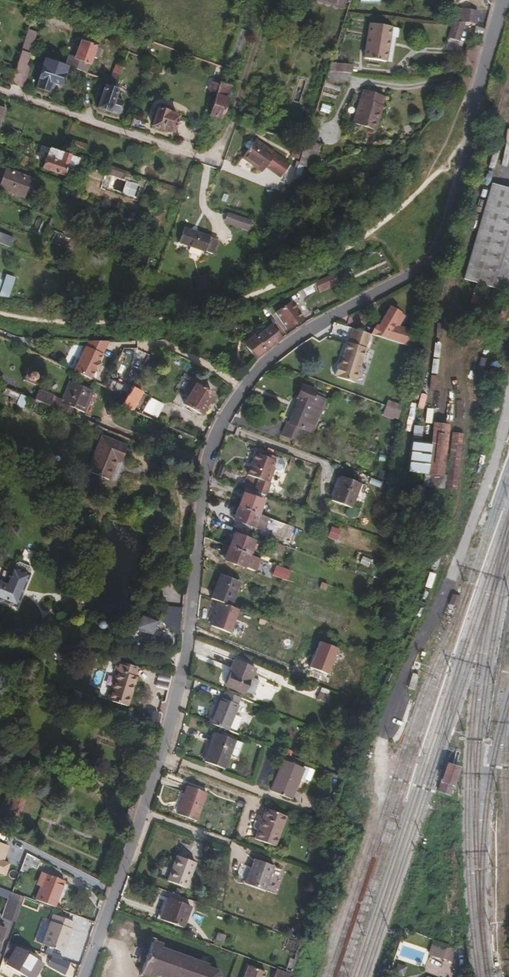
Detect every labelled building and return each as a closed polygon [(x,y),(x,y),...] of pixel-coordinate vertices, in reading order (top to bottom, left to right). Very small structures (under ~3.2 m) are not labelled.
[(459,42),(461,23),(450,22),(448,42),(459,42)] [(376,63),(386,28),(367,26),(362,61),(376,63)] [(383,63),(388,29),(386,28),(376,63),(383,63)] [(83,73),(89,57),(94,59),(97,49),(79,42),(72,60),(66,58),(63,66),(64,67),(83,73)] [(24,66),(28,54),(19,51),(15,62),(15,63),(24,66)] [(15,63),(15,62),(4,58),(2,65),(13,69),(15,63)] [(58,86),(64,67),(63,66),(42,59),(36,78),(38,78),(35,88),(45,92),(49,83),(58,86)] [(114,84),(120,67),(114,65),(108,82),(114,84)] [(348,75),(349,67),(334,65),(333,73),(348,75)] [(11,74),(3,71),(0,81),(0,83),(7,85),(11,74)] [(213,97),(217,86),(210,83),(206,94),(213,97)] [(219,119),(230,88),(218,83),(217,86),(213,97),(207,115),(219,119)] [(121,101),(112,98),(114,90),(103,86),(95,108),(107,111),(108,110),(117,113),(121,101)] [(358,127),(368,94),(361,92),(352,125),(358,127)] [(374,131),(381,107),(377,106),(379,97),(368,94),(358,127),(374,131)] [(170,131),(175,117),(166,114),(166,113),(155,109),(150,126),(161,129),(161,128),(170,131)] [(245,127),(248,118),(241,116),(238,125),(245,127)] [(313,127),(316,118),(311,117),(308,126),(313,127)] [(279,160),(253,141),(240,158),(260,173),(263,168),(269,173),(279,160)] [(301,166),(309,142),(304,141),(296,165),(301,166)] [(310,169),(318,145),(309,142),(301,166),(310,169)] [(60,175),(66,155),(47,149),(40,168),(60,175)] [(23,186),(5,179),(7,173),(1,171),(0,174),(0,191),(18,198),(23,186)] [(26,180),(7,173),(5,179),(23,186),(26,180)] [(508,190),(500,187),(492,185),(463,280),(501,291),(508,294),(508,190)] [(252,220),(229,213),(225,223),(249,231),(252,220)] [(213,239),(179,228),(174,242),(208,254),(213,239)] [(0,235),(0,245),(7,248),(10,239),(0,235)] [(430,281),(440,276),(436,269),(426,274),(430,281)] [(12,277),(5,274),(0,287),(0,294),(5,296),(12,277)] [(314,282),(319,292),(337,285),(332,274),(314,282)] [(341,291),(338,286),(331,289),(334,295),(341,291)] [(430,310),(434,288),(424,287),(421,309),(430,310)] [(334,295),(331,289),(319,295),(322,301),(335,295),(334,295)] [(293,305),(276,314),(285,330),(302,321),(293,305)] [(407,332),(394,328),(396,324),(391,322),(397,313),(387,308),(375,326),(373,325),(368,334),(403,346),(407,332)] [(264,352),(279,339),(271,327),(244,344),(255,361),(264,352)] [(351,384),(368,334),(351,329),(346,343),(344,343),(337,366),(335,365),(331,376),(334,376),(333,378),(351,384)] [(86,345),(104,353),(110,341),(88,340),(86,345)] [(104,353),(86,345),(75,370),(93,379),(97,371),(99,372),(103,363),(100,362),(104,353)] [(31,384),(37,372),(24,366),(18,378),(31,384)] [(199,415),(210,395),(199,388),(202,383),(192,377),(182,393),(184,393),(182,396),(185,398),(182,405),(199,415)] [(139,392),(143,385),(133,380),(129,388),(139,392)] [(135,402),(139,392),(129,388),(128,390),(110,381),(106,388),(123,396),(118,405),(140,415),(144,406),(135,402)] [(77,413),(87,392),(63,382),(54,403),(48,401),(46,407),(59,412),(61,407),(77,413)] [(314,390),(301,385),(296,399),(287,422),(286,421),(281,435),(295,440),(299,428),(302,422),(312,426),(323,398),(313,394),(314,390)] [(35,413),(39,404),(13,393),(10,402),(35,413)] [(150,397),(144,410),(158,417),(164,404),(150,397)] [(395,411),(397,404),(386,400),(384,406),(395,411)] [(398,418),(399,412),(395,411),(384,406),(381,412),(398,418)] [(310,432),(312,426),(302,422),(299,428),(310,432)] [(443,478),(449,426),(443,426),(433,424),(431,434),(436,434),(435,445),(425,443),(412,442),(408,473),(424,475),(422,486),(445,489),(446,478),(443,478)] [(456,489),(462,433),(455,433),(450,478),(448,478),(447,489),(456,489)] [(121,458),(126,447),(102,437),(87,471),(108,480),(115,462),(118,456),(121,458)] [(267,483),(272,468),(271,467),(274,457),(266,454),(265,457),(254,453),(245,475),(267,483)] [(348,506),(357,481),(337,474),(328,499),(348,506)] [(241,487),(243,488),(262,495),(267,483),(245,475),(241,487)] [(261,501),(263,495),(262,495),(243,488),(241,494),(261,501)] [(265,505),(261,504),(262,501),(261,501),(241,494),(236,507),(257,514),(259,508),(263,510),(265,505)] [(254,520),(257,514),(236,507),(231,520),(233,521),(249,527),(251,528),(252,525),(257,527),(259,522),(254,520)] [(249,527),(233,521),(231,527),(236,528),(247,533),(249,527)] [(251,544),(252,542),(248,540),(251,534),(247,533),(236,528),(233,534),(232,534),(226,548),(246,555),(248,549),(253,551),(255,545),(251,544)] [(277,545),(273,559),(279,560),(283,546),(277,545)] [(246,555),(226,548),(221,561),(241,569),(246,557),(246,555)] [(255,560),(246,557),(241,569),(251,572),(255,560)] [(27,572),(26,569),(14,565),(11,567),(9,571),(26,577),(27,572)] [(26,577),(9,571),(8,571),(2,585),(0,585),(0,605),(14,610),(26,577)] [(227,607),(236,583),(218,576),(208,599),(216,602),(227,607)] [(234,610),(227,607),(216,602),(208,622),(226,629),(234,610)] [(151,636),(156,620),(138,614),(133,629),(151,636)] [(101,625),(101,624),(101,622),(98,621),(97,620),(94,620),(93,621),(91,622),(90,625),(90,628),(92,630),(95,631),(98,631),(100,629),(101,628),(101,625)] [(243,692),(254,667),(235,658),(223,684),(243,692)] [(124,706),(134,678),(131,677),(134,668),(114,662),(111,672),(113,673),(105,700),(124,706)] [(170,678),(158,676),(156,686),(168,689),(170,678)] [(324,697),(327,692),(319,688),(317,694),(324,697)] [(223,730),(237,697),(222,690),(219,697),(217,696),(206,722),(223,730)] [(226,754),(232,739),(213,732),(202,760),(221,767),(226,754)] [(233,757),(239,742),(232,739),(226,754),(233,757)] [(289,800),(301,770),(282,762),(270,793),(289,800)] [(452,797),(459,768),(444,764),(437,793),(452,797)] [(195,822),(206,794),(186,787),(176,815),(195,822)] [(20,800),(5,793),(0,805),(0,813),(12,818),(20,800)] [(273,847),(285,818),(265,810),(254,840),(273,847)] [(184,888),(194,862),(175,855),(165,880),(184,888)] [(264,891),(273,867),(254,860),(244,884),(264,891)] [(53,909),(62,881),(42,874),(32,901),(53,909)] [(8,899),(10,892),(0,888),(0,896),(8,899)] [(158,917),(166,897),(163,896),(155,916),(158,917)] [(181,926),(189,906),(166,897),(158,917),(181,926)] [(12,922),(18,903),(10,900),(4,919),(12,922)] [(62,951),(73,922),(53,914),(42,944),(62,951)] [(223,941),(226,935),(217,931),(215,937),(223,941)] [(192,958),(192,957),(190,956),(190,957),(184,956),(185,954),(183,953),(182,955),(177,953),(177,951),(175,950),(174,952),(169,950),(169,948),(167,948),(167,949),(161,947),(163,942),(152,939),(153,937),(151,936),(146,949),(142,961),(140,967),(152,972),(158,974),(157,976),(158,976),(159,976),(160,975),(165,976),(219,976),(216,969),(207,966),(207,964),(200,961),(201,960),(199,959),(198,961),(192,958)] [(449,960),(451,944),(430,942),(428,957),(449,960)] [(142,961),(146,949),(140,947),(135,958),(142,961)] [(35,960),(24,953),(13,949),(4,964),(24,976),(25,976),(28,971),(35,960)] [(34,975),(41,963),(35,960),(28,971),(34,975)] [(150,976),(152,972),(140,967),(137,975),(139,975),(140,972),(150,976)] [(267,973),(250,967),(246,976),(266,976),(267,973)]
